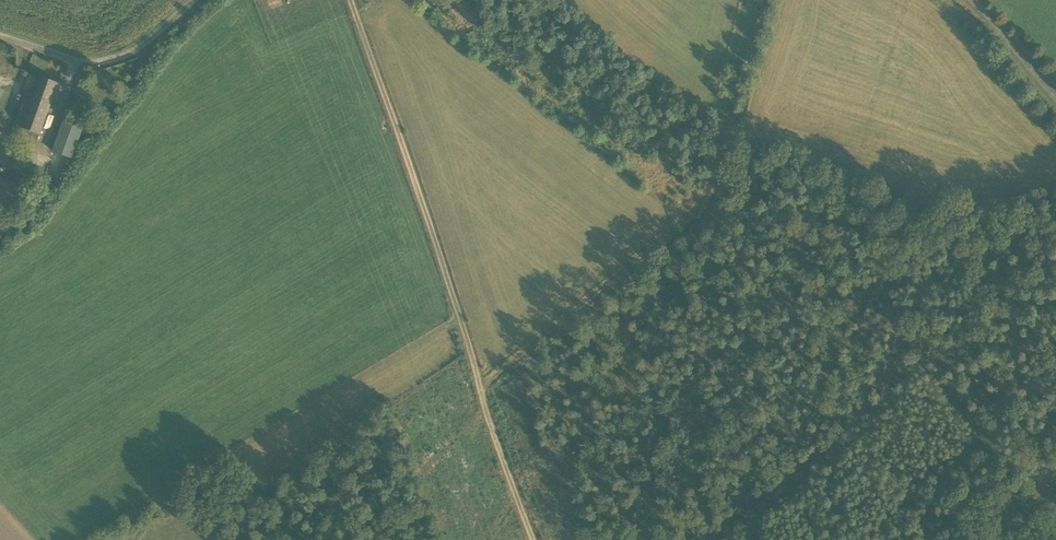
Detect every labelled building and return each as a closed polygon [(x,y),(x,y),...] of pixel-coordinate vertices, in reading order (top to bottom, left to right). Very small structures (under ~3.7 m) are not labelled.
[(54,97),(58,82),(41,76),(35,93),(27,91),(11,136),(35,145),(48,111),(54,97)] [(71,158),(83,126),(65,119),(53,151),(71,158)]
